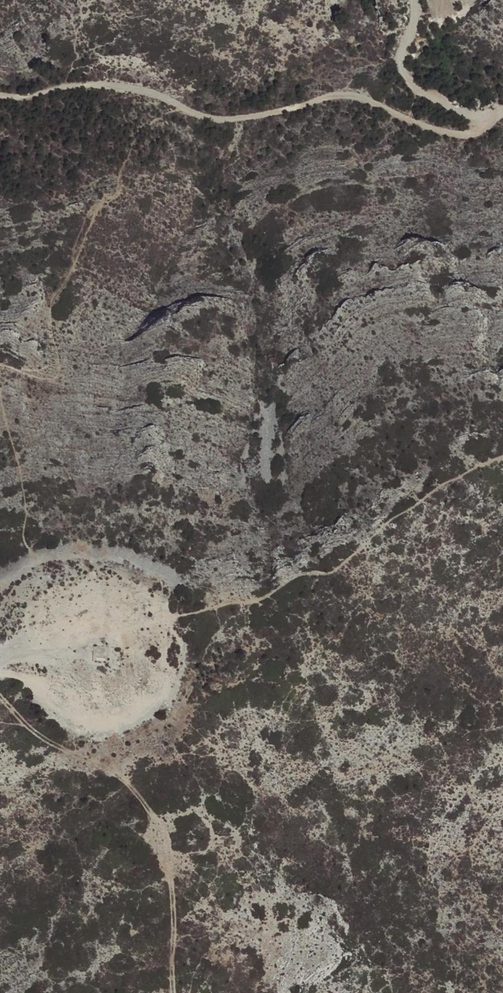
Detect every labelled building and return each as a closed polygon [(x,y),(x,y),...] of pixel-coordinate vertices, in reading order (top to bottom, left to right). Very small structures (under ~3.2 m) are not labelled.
[(98,649),(90,649),(90,657),(98,657),(98,649)]
